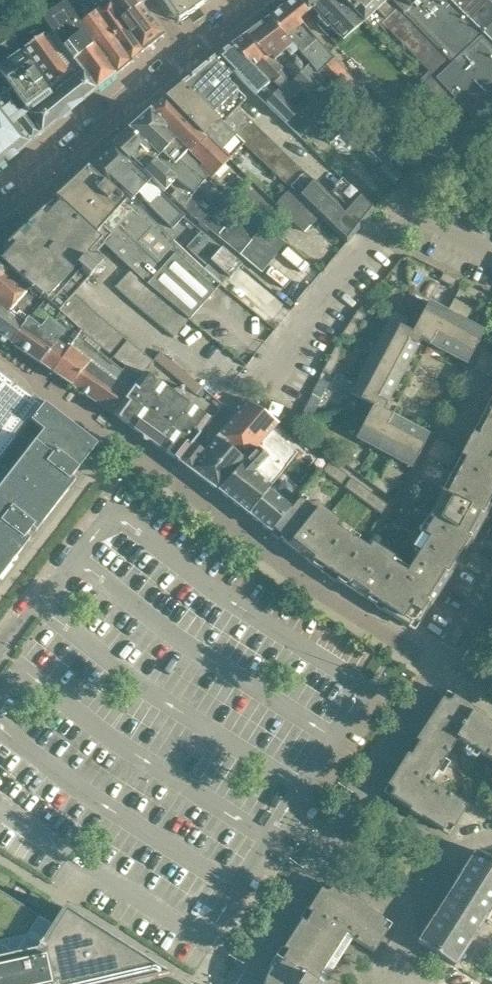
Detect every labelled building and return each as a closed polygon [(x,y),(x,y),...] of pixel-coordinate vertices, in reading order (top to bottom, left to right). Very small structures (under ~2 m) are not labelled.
[(67,7),(79,25),(115,75),(129,63),(130,62),(91,9),(85,0),(76,0),(67,7)] [(105,0),(85,0),(91,9),(130,62),(142,53),(143,52),(123,25),(119,19),(105,0)] [(140,6),(144,3),(141,0),(105,0),(119,19),(123,25),(143,52),(151,45),(157,41),(163,36),(140,6)] [(201,0),(163,0),(178,22),(204,5),(201,0)] [(298,20),(306,13),(295,0),(292,0),(283,7),(284,7),(270,18),(265,21),(322,83),(346,111),(364,131),(382,115),(298,20)] [(340,0),(295,0),(306,13),(316,24),(322,18),(343,41),(363,23),(340,0)] [(387,0),(340,0),(363,23),(372,33),(382,23),(428,71),(420,80),(427,88),(453,64),(421,31),(409,19),(403,14),(398,8),(396,10),(387,0)] [(450,0),(405,0),(411,6),(403,14),(409,19),(421,31),(453,64),(427,88),(461,124),(469,115),(475,121),(491,105),(491,43),(484,34),(452,2),(450,0)] [(452,2),(484,34),(491,43),(491,4),(488,0),(450,0),(452,2)] [(67,7),(64,3),(43,16),(95,91),(115,75),(79,25),(67,7)] [(43,16),(41,17),(41,18),(0,46),(0,76),(11,91),(12,91),(41,134),(95,91),(43,16)] [(322,83),(265,21),(248,34),(310,96),(322,83)] [(310,96),(248,34),(235,44),(243,52),(250,59),(293,103),(296,100),(299,104),(310,96)] [(250,59),(243,52),(235,44),(232,46),(231,46),(217,55),(218,56),(217,56),(234,73),(300,138),(310,127),(247,62),(250,59)] [(234,73),(217,56),(215,58),(207,64),(208,65),(184,84),(183,85),(219,120),(222,124),(238,109),(247,99),(227,80),(234,73)] [(219,120),(183,85),(181,86),(166,98),(229,159),(243,144),(237,138),(222,124),(219,120)] [(31,142),(41,134),(12,91),(11,91),(0,100),(0,168),(31,142)] [(343,130),(310,96),(299,104),(297,106),(330,143),(343,130)] [(229,159),(166,98),(148,113),(201,165),(198,168),(208,176),(211,179),(212,180),(230,160),(229,159)] [(252,123),(238,109),(222,124),(237,138),(252,123)] [(201,165),(148,113),(145,116),(144,117),(135,125),(134,125),(129,130),(128,131),(159,157),(154,162),(174,180),(193,195),(208,176),(198,168),(201,165)] [(261,131),(252,123),(237,138),(243,144),(246,146),(261,131)] [(159,157),(128,131),(114,144),(111,147),(127,162),(129,160),(143,174),(164,193),(169,187),(174,180),(154,162),(159,157)] [(269,139),(261,131),(246,146),(254,154),(269,139)] [(278,147),(269,139),(254,154),(262,162),(278,147)] [(127,162),(111,147),(87,169),(109,189),(114,184),(131,200),(138,194),(173,229),(184,217),(149,183),(141,175),(127,162)] [(286,155),(278,147),(262,162),(271,170),(286,155)] [(294,163),(286,155),(271,170),(279,178),(294,163)] [(390,156),(382,164),(398,179),(405,172),(390,156)] [(303,171),(294,163),(279,178),(287,186),(303,171)] [(131,200),(114,184),(109,189),(87,169),(54,199),(93,236),(103,245),(146,284),(188,319),(220,286),(207,273),(203,269),(180,248),(131,200)] [(311,179),(303,171),(287,186),(290,189),(296,194),(311,179)] [(319,187),(311,179),(296,194),(304,202),(319,187)] [(286,243),(264,224),(242,206),(241,205),(228,221),(193,195),(174,180),(169,187),(176,192),(171,198),(184,210),(217,237),(262,273),(286,243)] [(328,195),(319,187),(304,202),(312,210),(328,195)] [(274,211),(246,188),(235,201),(241,205),(242,206),(264,224),(274,211)] [(296,194),(290,189),(276,205),(305,233),(320,218),(312,210),(304,202),(296,194)] [(374,210),(358,194),(344,211),(329,226),(346,243),(361,225),(374,210)] [(336,203),(328,195),(312,210),(320,218),(321,218),(336,203)] [(54,199),(12,239),(12,240),(8,245),(7,244),(6,246),(0,251),(0,266),(29,289),(41,299),(44,301),(51,308),(57,313),(74,293),(100,264),(92,256),(103,245),(93,236),(54,199)] [(344,211),(336,203),(321,218),(329,226),(344,211)] [(229,278),(241,264),(213,241),(202,231),(186,248),(206,266),(203,269),(207,273),(220,286),(228,277),(229,278)] [(0,266),(0,309),(18,325),(16,328),(20,331),(41,299),(29,289),(0,266)] [(123,295),(138,279),(129,272),(114,288),(123,295)] [(456,280),(444,273),(440,280),(453,287),(456,280)] [(146,285),(138,279),(123,295),(131,302),(146,285)] [(154,292),(146,285),(131,302),(140,309),(154,292)] [(477,300),(481,293),(468,286),(465,293),(477,300)] [(163,299),(154,292),(140,309),(148,316),(163,299)] [(82,300),(74,293),(57,313),(59,315),(60,314),(66,319),(82,300)] [(481,293),(477,300),(489,306),(491,301),(491,299),(481,293)] [(74,326),(66,319),(60,314),(59,315),(57,313),(51,308),(44,301),(41,299),(20,331),(11,344),(14,346),(75,389),(100,353),(98,352),(100,348),(91,341),(83,334),(74,326)] [(171,306),(163,299),(148,316),(157,323),(171,306)] [(90,308),(82,300),(66,319),(74,326),(90,308)] [(430,345),(448,312),(429,301),(412,333),(422,338),(421,340),(430,345)] [(179,313),(171,306),(157,323),(165,330),(179,313)] [(98,315),(90,308),(74,326),(83,334),(98,315)] [(0,309),(0,337),(11,344),(20,331),(16,328),(18,325),(0,309)] [(356,328),(364,316),(357,312),(349,324),(356,328)] [(448,355),(466,321),(448,312),(430,345),(448,355)] [(188,320),(179,313),(165,330),(174,337),(188,320)] [(107,322),(98,315),(83,334),(91,341),(107,322)] [(422,338),(412,333),(389,321),(378,340),(412,358),(421,340),(422,338)] [(466,364),(484,331),(466,321),(448,355),(466,364)] [(100,347),(115,329),(107,322),(91,341),(100,348),(101,347),(100,347)] [(349,340),(356,328),(349,324),(342,335),(349,340)] [(123,336),(115,329),(100,347),(101,347),(109,354),(123,336)] [(121,364),(135,346),(127,339),(112,357),(121,364)] [(403,376),(412,358),(378,340),(369,358),(403,376)] [(128,372),(144,353),(135,346),(121,364),(125,367),(123,368),(128,372)] [(335,364),(342,351),(335,347),(329,360),(335,364)] [(483,350),(474,368),(491,378),(491,355),(483,350)] [(128,372),(123,368),(122,371),(100,353),(75,389),(113,416),(128,394),(115,384),(121,375),(134,386),(138,381),(128,372)] [(152,360),(144,353),(128,372),(138,381),(144,372),(143,372),(152,360)] [(403,376),(369,358),(359,376),(393,394),(403,376)] [(329,376),(335,364),(329,360),(322,372),(329,376)] [(44,404),(0,371),(0,460),(44,404)] [(146,439),(183,387),(168,390),(164,387),(162,391),(155,386),(158,382),(154,379),(144,372),(138,381),(134,386),(135,386),(128,394),(113,416),(143,437),(143,441),(144,442),(146,439)] [(322,403),(330,378),(320,375),(312,400),(322,403)] [(393,394),(359,376),(349,395),(373,407),(383,412),(384,411),(393,394)] [(186,402),(183,387),(146,439),(144,442),(145,442),(149,441),(177,461),(178,462),(192,444),(200,435),(199,435),(198,433),(209,419),(200,413),(197,410),(194,414),(187,409),(190,405),(186,402)] [(481,418),(491,423),(491,398),(481,418)] [(219,492),(271,432),(278,424),(247,400),(204,454),(199,449),(192,444),(178,462),(185,467),(191,471),(218,491),(219,492)] [(31,539),(68,490),(81,473),(77,470),(96,446),(44,404),(0,460),(0,578),(31,539)] [(374,449),(392,416),(384,411),(383,412),(373,407),(356,439),(374,449)] [(393,459),(410,425),(392,416),(374,449),(393,459)] [(481,418),(451,475),(491,497),(491,423),(481,418)] [(411,468),(429,435),(410,425),(393,459),(411,468)] [(271,432),(219,492),(248,515),(268,490),(295,455),(297,454),(279,439),(284,433),(276,426),(271,432)] [(450,468),(459,451),(436,438),(427,456),(450,468)] [(358,465),(346,457),(341,463),(353,471),(358,465)] [(341,486),(347,477),(329,464),(323,473),(341,486)] [(380,482),(369,474),(365,480),(376,488),(380,482)] [(491,506),(488,505),(491,497),(451,475),(429,516),(434,518),(423,536),(428,539),(427,540),(458,556),(462,549),(465,551),(472,540),(491,506)] [(422,481),(415,476),(401,500),(408,505),(422,481)] [(390,508),(351,480),(344,488),(384,517),(390,508)] [(392,490),(380,482),(376,488),(387,496),(392,490)] [(290,508),(268,490),(248,515),(270,532),(290,508)] [(292,549),(324,512),(318,507),(314,511),(299,499),(291,509),(290,508),(270,532),(292,549)] [(358,542),(335,528),(339,523),(324,512),(292,549),(314,566),(334,579),(358,542)] [(415,631),(456,565),(453,563),(458,556),(427,540),(407,573),(383,611),(415,631)] [(407,573),(391,563),(394,559),(372,545),(369,549),(358,542),(334,579),(383,611),(407,573)] [(482,720),(484,717),(453,697),(450,701),(446,702),(442,699),(416,741),(418,743),(410,756),(407,754),(387,786),(391,789),(391,794),(389,797),(409,810),(408,811),(420,819),(421,818),(442,831),(445,827),(448,825),(453,829),(467,807),(430,784),(457,740),(491,762),(491,726),(482,720)] [(491,907),(491,861),(476,851),(417,943),(430,950),(425,958),(435,963),(439,957),(454,966),(491,907)] [(0,867),(0,884),(9,890),(16,878),(0,867)] [(170,976),(63,908),(57,904),(50,899),(42,911),(27,901),(35,890),(16,878),(9,890),(0,884),(0,983),(133,983),(169,976),(170,976)] [(321,977),(319,976),(321,974),(345,935),(351,939),(373,953),(387,932),(383,929),(382,926),(385,921),(364,908),(365,906),(353,898),(352,900),(331,887),(328,892),(325,892),(321,890),(283,950),(270,970),(266,978),(264,983),(316,983),(321,977)]
